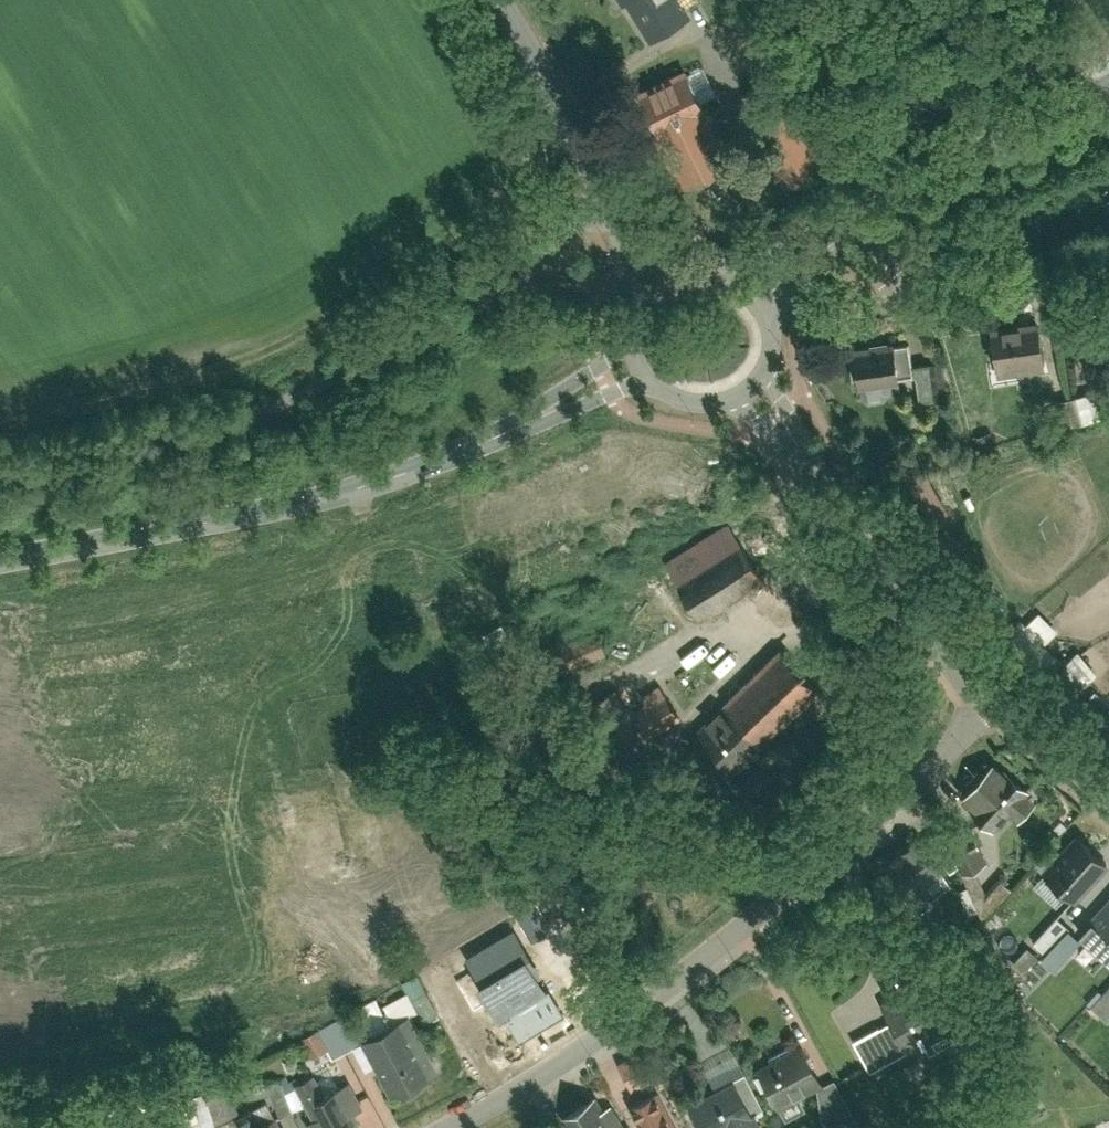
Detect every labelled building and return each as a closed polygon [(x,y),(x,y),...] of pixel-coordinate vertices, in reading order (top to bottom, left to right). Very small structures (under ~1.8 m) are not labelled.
[(645,47),(690,18),(679,0),(616,0),(645,47)] [(708,106),(688,68),(641,91),(660,130),(655,133),(683,188),(725,167),(697,112),(708,106)] [(747,121),(780,194),(824,173),(790,101),(747,121)] [(1039,319),(991,326),(998,375),(1046,368),(1039,319)] [(894,345),(850,348),(853,395),(898,391),(894,345)] [(949,360),(918,362),(921,400),(952,398),(949,360)] [(1097,389),(1078,394),(1085,420),(1104,414),(1097,389)] [(692,579),(712,610),(752,583),(731,553),(692,579)] [(1011,641),(1029,659),(1059,629),(1041,611),(1011,641)] [(574,661),(606,657),(603,629),(571,633),(574,661)] [(1047,643),(1030,660),(1046,677),(1056,668),(1078,691),(1099,671),(1080,651),(1067,664),(1047,643)] [(726,703),(767,744),(824,688),(783,647),(726,703)] [(680,727),(658,694),(618,719),(640,753),(680,727)] [(729,781),(767,744),(726,703),(689,740),(729,781)] [(1001,844),(1039,801),(993,760),(955,803),(1001,844)] [(1079,835),(1046,873),(1076,900),(1108,863),(1108,862),(1079,835)] [(942,869),(920,837),(884,863),(905,893),(903,894),(917,914),(934,902),(921,883),(942,869)] [(980,864),(990,860),(982,842),(972,846),(980,864)] [(1083,929),(1108,952),(1108,900),(1083,929)] [(1058,961),(1083,934),(1060,913),(1035,941),(1058,961)] [(540,973),(515,931),(468,958),(483,984),(480,985),(499,1018),(505,1015),(520,1040),(565,1014),(550,989),(545,992),(536,975),(540,973)] [(409,992),(386,1004),(394,1021),(416,1009),(423,1021),(439,1013),(420,974),(404,983),(409,992)] [(892,1011),(910,1049),(952,1029),(934,991),(892,1011)] [(313,1057),(330,1048),(335,1056),(363,1042),(349,1014),(303,1037),(313,1057)] [(365,1041),(395,1095),(432,1075),(402,1021),(365,1041)] [(804,1045),(760,1065),(780,1106),(823,1086),(804,1045)] [(690,1103),(703,1127),(764,1127),(739,1079),(690,1103)] [(318,1127),(352,1127),(359,1125),(341,1087),(306,1104),(318,1127)] [(628,1108),(638,1127),(681,1127),(662,1091),(628,1108)] [(564,1115),(571,1127),(621,1127),(603,1094),(564,1115)] [(282,1119),(263,1127),(286,1127),(282,1119)]
